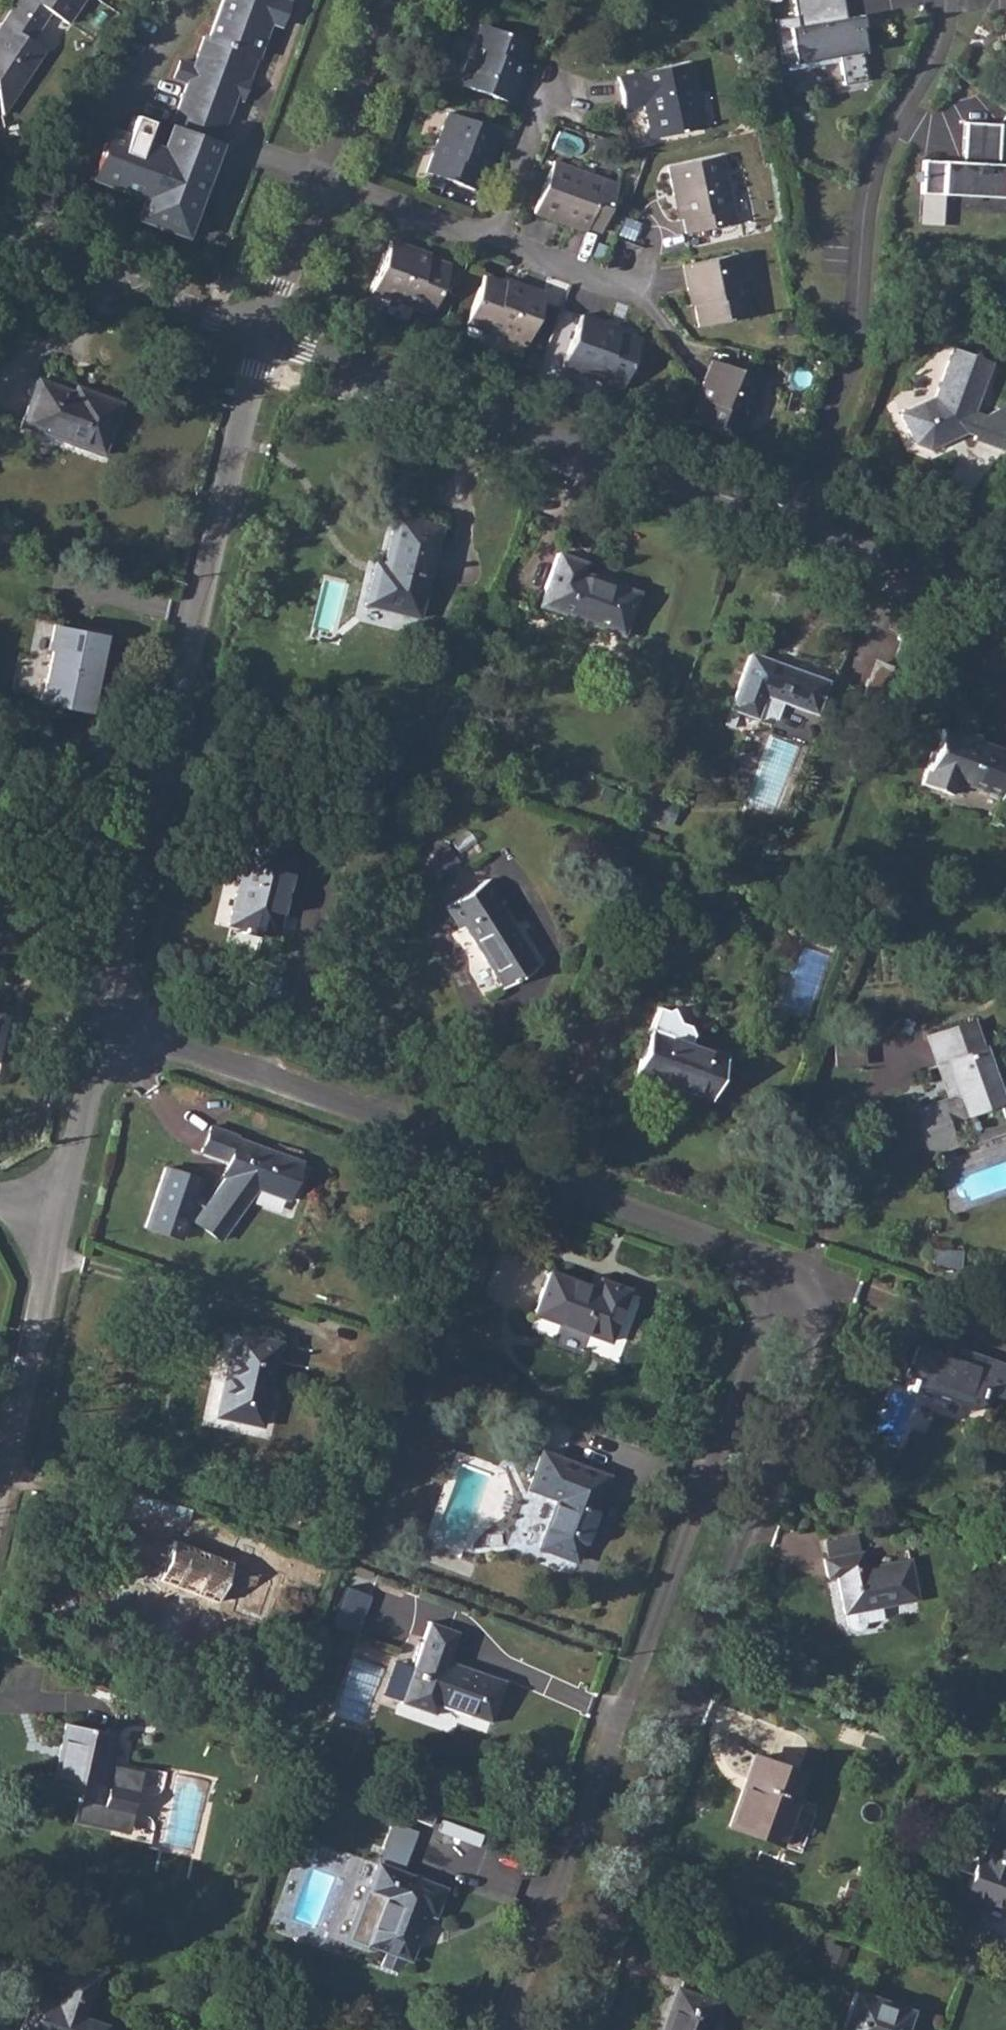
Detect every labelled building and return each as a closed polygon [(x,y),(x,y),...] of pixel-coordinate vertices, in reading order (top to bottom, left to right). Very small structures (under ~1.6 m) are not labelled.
[(1,24),(14,33),(0,54),(0,107),(2,114),(43,52),(29,43),(49,13),(67,25),(83,0),(17,0),(1,24)] [(177,80),(184,81),(169,127),(169,126),(160,149),(138,141),(146,120),(129,114),(122,135),(105,129),(87,177),(141,197),(134,217),(183,235),(216,144),(215,143),(235,90),(239,79),(247,81),(268,22),(277,26),(287,1),(284,0),(221,0),(208,37),(202,35),(192,64),(184,61),(177,80)] [(795,15),(773,19),(781,66),(839,56),(844,85),(867,80),(862,52),(865,51),(861,28),(864,28),(861,15),(847,17),(844,0),(793,0),(795,15)] [(516,79),(512,77),(517,63),(525,41),(478,24),(456,85),(507,103),(516,79)] [(696,130),(690,100),(698,98),(689,62),(615,78),(622,109),(641,105),(649,140),(696,130)] [(472,189),(479,169),(484,155),(488,156),(496,131),(446,113),(424,172),(472,189)] [(921,194),(1005,198),(1005,183),(1005,165),(997,164),(1000,124),(965,122),(962,163),(923,160),(922,172),(918,172),(917,182),(922,182),(921,194)] [(667,171),(673,196),(676,195),(679,210),(685,233),(734,223),(720,160),(667,171)] [(532,213),(560,223),(562,218),(586,227),(600,232),(616,186),(551,163),(532,213)] [(426,258),(411,252),(411,249),(388,241),(371,292),(431,315),(449,267),(426,258)] [(681,265),(687,291),(690,291),(694,306),(698,327),(749,317),(736,255),(681,265)] [(518,290),(504,285),(483,277),(465,325),(526,347),(544,296),(520,287),(518,290)] [(612,332),(588,323),(574,318),(556,365),(621,389),(641,338),(614,328),(612,332)] [(951,347),(934,395),(900,412),(914,443),(929,448),(955,435),(953,431),(957,429),(963,431),(973,435),(973,438),(1003,449),(1005,440),(1005,409),(999,407),(985,415),(972,411),(990,361),(951,347)] [(712,361),(689,420),(740,440),(763,380),(712,361)] [(34,379),(20,418),(70,435),(68,443),(97,453),(116,402),(72,386),(70,392),(34,379)] [(370,570),(362,604),(415,616),(438,527),(394,516),(380,573),(370,570)] [(556,554),(538,605),(620,635),(635,593),(578,571),(581,562),(556,554)] [(36,629),(30,662),(44,665),(37,699),(86,709),(100,637),(51,627),(50,632),(36,629)] [(747,655),(728,709),(753,718),(761,695),(812,714),(823,682),(747,655)] [(920,785),(948,794),(952,782),(997,798),(1005,770),(1005,753),(974,742),(975,737),(954,730),(953,734),(938,730),(920,785)] [(247,841),(227,924),(272,935),(292,852),(287,851),(292,831),(256,823),(252,842),(247,841)] [(414,859),(423,882),(461,867),(452,844),(414,859)] [(485,879),(444,905),(457,925),(462,923),(502,987),(534,965),(495,902),(498,899),(485,879)] [(655,1008),(633,1071),(708,1098),(723,1058),(686,1045),(690,1037),(685,1027),(676,1024),(671,1010),(665,1011),(655,1008)] [(975,1039),(969,1022),(928,1037),(938,1066),(947,1063),(959,1096),(913,1112),(926,1151),(950,1143),(943,1121),(965,1112),(975,1140),(1005,1129),(1005,1081),(993,1085),(985,1066),(975,1039)] [(838,1066),(866,1062),(863,1037),(835,1041),(838,1066)] [(221,1179),(192,1222),(219,1241),(256,1189),(286,1200),(300,1162),(236,1140),(236,1137),(209,1128),(201,1152),(228,1162),(221,1179)] [(200,1175),(167,1163),(145,1225),(179,1236),(200,1175)] [(550,1273),(534,1315),(608,1342),(626,1293),(600,1282),(597,1290),(550,1273)] [(232,1334),(214,1414),(258,1425),(276,1344),(232,1334)] [(902,1384),(973,1410),(979,1392),(999,1399),(1005,1377),(1005,1367),(960,1351),(956,1360),(915,1346),(902,1384)] [(541,1453),(529,1488),(556,1499),(546,1527),(538,1546),(576,1561),(606,1476),(541,1453)] [(149,1574),(135,1610),(167,1623),(175,1604),(207,1616),(213,1601),(215,1601),(229,1560),(172,1539),(158,1578),(149,1574)] [(859,1555),(824,1559),(827,1577),(837,1576),(847,1625),(851,1628),(855,1630),(859,1629),(863,1625),(865,1620),(881,1618),(879,1605),(914,1600),(906,1560),(862,1568),(859,1555)] [(363,1615),(337,1606),(330,1626),(355,1636),(363,1615)] [(414,1668),(402,1701),(433,1712),(437,1702),(487,1721),(501,1683),(445,1663),(455,1633),(430,1624),(414,1668)] [(65,1722),(49,1793),(76,1799),(71,1820),(112,1829),(127,1819),(135,1784),(125,1769),(105,1764),(111,1732),(65,1722)] [(742,1787),(728,1825),(779,1844),(796,1798),(790,1795),(798,1771),(757,1756),(745,1789),(742,1787)] [(962,1894),(1005,1910),(1005,1826),(993,1822),(980,1859),(975,1857),(962,1894)] [(375,1864),(365,1892),(382,1899),(366,1943),(408,1960),(425,1914),(432,1917),(442,1889),(375,1864)] [(21,2029),(104,2029),(104,2028),(82,2019),(96,1976),(67,1965),(58,1993),(65,1996),(62,2005),(32,1995),(21,2029)] [(660,2029),(707,2029),(716,2004),(674,1989),(660,2029)] [(840,2029),(901,2029),(908,2009),(854,1991),(840,2029)]
